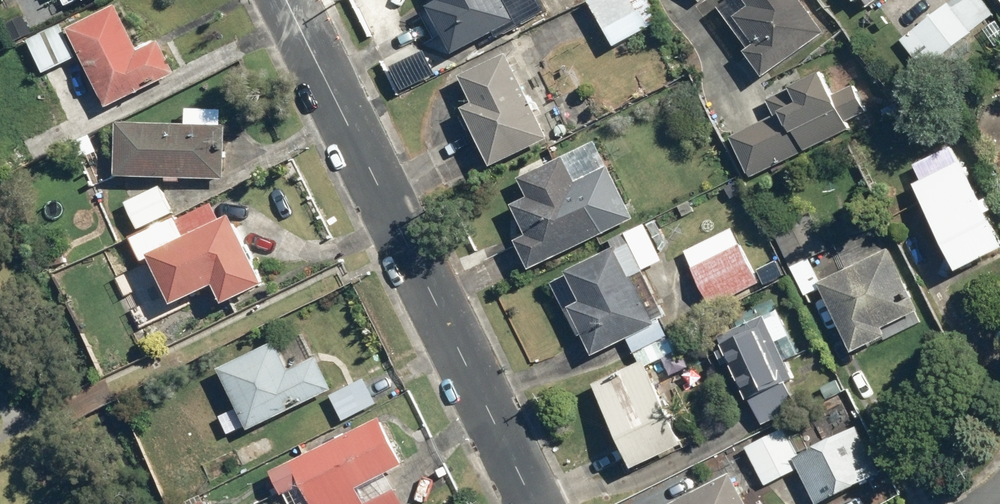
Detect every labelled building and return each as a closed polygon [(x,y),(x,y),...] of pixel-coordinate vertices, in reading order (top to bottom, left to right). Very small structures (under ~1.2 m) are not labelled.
[(40,23),(90,0),(30,0),(40,23)] [(506,0),(441,0),(420,13),(435,40),(442,36),(453,55),(517,18),(506,0)] [(644,0),(593,0),(588,3),(613,48),(644,30),(639,21),(652,14),(644,0)] [(802,0),(725,0),(717,6),(749,48),(745,51),(767,79),(827,33),(802,0)] [(866,9),(878,0),(859,0),(866,9)] [(985,0),(952,0),(903,40),(926,69),(935,62),(940,69),(953,59),(957,63),(974,49),(965,38),(980,26),(998,48),(999,46),(999,19),(985,0)] [(117,7),(67,30),(79,57),(104,111),(181,75),(164,38),(137,51),(117,7)] [(62,19),(22,38),(39,75),(79,57),(67,30),(62,19)] [(549,137),(506,54),(459,79),(473,105),(458,113),(488,169),(549,137)] [(728,133),(751,180),(851,131),(847,122),(867,113),(852,83),(832,93),(821,72),(789,88),(795,99),(728,133)] [(117,120),(114,176),(228,181),(231,111),(185,109),(184,122),(117,120)] [(530,272),(632,217),(593,138),(516,180),(526,198),(509,207),(526,239),(516,244),(530,272)] [(950,146),(913,165),(921,180),(911,186),(947,253),(941,256),(952,277),(999,252),(999,238),(989,216),(995,213),(988,199),(980,203),(950,146)] [(138,234),(127,238),(139,268),(152,262),(172,310),(219,290),(226,306),(266,289),(234,216),(223,221),(214,201),(174,218),(138,234)] [(614,248),(551,283),(592,358),(626,339),(635,355),(666,338),(658,322),(667,317),(641,270),(662,259),(642,222),(610,240),(614,248)] [(732,227),(684,252),(714,309),(784,273),(779,262),(756,274),(732,227)] [(821,295),(850,353),(921,317),(886,247),(822,279),(811,257),(792,266),(809,301),(821,295)] [(722,367),(730,363),(762,430),(799,412),(786,385),(797,380),(788,360),(799,355),(777,310),(720,338),(725,348),(715,352),(722,367)] [(251,430),(332,386),(316,356),(290,370),(275,341),(218,371),(238,409),(220,418),(228,435),(248,424),(251,430)] [(685,447),(643,361),(591,385),(631,472),(685,447)] [(380,405),(365,377),(329,395),(344,423),(380,405)] [(837,380),(821,388),(826,399),(842,391),(837,380)] [(378,415),(271,471),(286,499),(305,489),(313,503),(402,503),(386,473),(403,465),(378,415)] [(798,457),(794,458),(800,469),(817,503),(822,503),(881,475),(857,427),(798,457)] [(798,457),(784,428),(745,448),(765,486),(800,469),(794,458),(798,457)] [(731,473),(668,503),(746,503),(731,473)] [(185,503),(206,503),(201,495),(185,503)]
